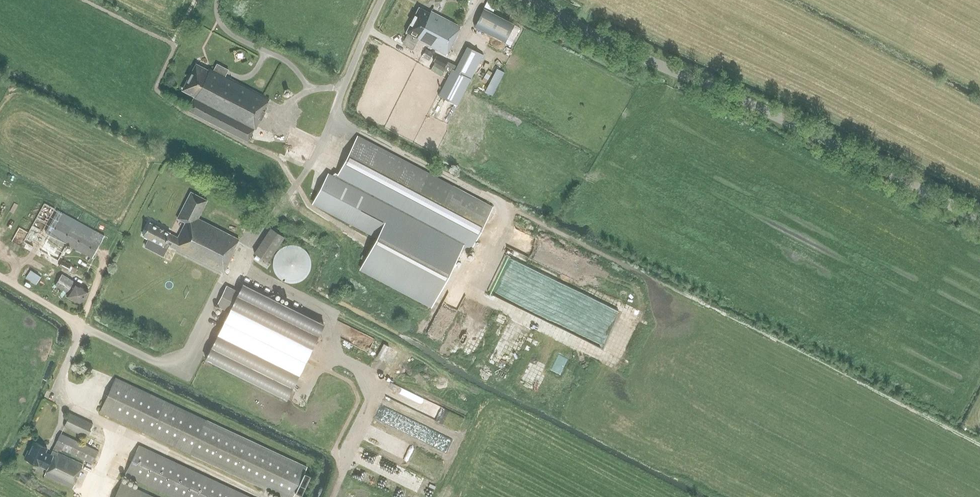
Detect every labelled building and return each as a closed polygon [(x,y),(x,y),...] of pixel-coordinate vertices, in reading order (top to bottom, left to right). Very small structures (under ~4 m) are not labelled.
[(431,11),(430,12),(419,7),(406,32),(418,38),(417,39),(446,54),(460,26),(431,11)] [(492,12),(483,8),(474,26),(504,41),(513,23),(492,12)] [(447,124),(484,54),(467,45),(457,65),(436,54),(433,60),(445,66),(444,69),(449,72),(428,113),(447,124)] [(194,96),(186,111),(246,142),(253,130),(254,131),(268,105),(266,104),(269,98),(225,75),(228,69),(216,63),(213,69),(208,67),(206,70),(196,65),(195,67),(192,67),(191,70),(192,72),(182,90),(194,96)] [(492,94),(504,72),(495,67),(483,89),(492,94)] [(312,201),(376,234),(360,266),(431,304),(461,247),(469,251),(493,205),(357,134),(337,173),(334,171),(331,179),(325,176),(312,201)] [(169,232),(149,222),(143,235),(149,238),(145,246),(163,255),(169,245),(223,273),(237,245),(236,245),(239,239),(198,218),(207,200),(190,191),(176,218),(184,221),(176,236),(169,232)] [(92,257),(104,235),(56,210),(45,231),(92,257)] [(283,235),(269,226),(253,251),(267,261),(283,235)] [(290,282),(293,282),(297,281),(300,279),(303,277),(305,274),(307,271),(308,268),(309,264),(309,261),(308,257),(306,254),(304,251),(301,249),(298,247),(294,246),(291,245),(287,246),(284,247),(281,248),(278,250),(275,253),(273,257),(272,260),(272,264),(272,267),(273,270),(275,273),(277,276),(280,279),(283,281),(287,282),(290,282)] [(69,265),(70,264),(62,259),(58,265),(72,274),(75,268),(69,265)] [(40,277),(30,271),(25,277),(36,284),(40,277)] [(72,281),(61,274),(54,284),(66,291),(72,281)] [(88,290),(74,282),(66,295),(80,303),(88,290)] [(229,311),(205,358),(286,398),(323,323),(243,283),(238,292),(226,286),(217,305),(229,311)] [(358,334),(353,332),(350,338),(370,347),(374,338),(359,331),(358,334)] [(453,349),(470,355),(476,339),(475,339),(476,336),(472,334),(470,339),(458,335),(453,349)] [(100,411),(284,496),(293,496),(295,492),(301,495),(311,476),(304,473),(307,467),(116,378),(100,411)] [(435,418),(440,406),(409,392),(408,394),(403,392),(399,401),(435,418)] [(94,423),(70,412),(64,425),(88,437),(94,423)] [(30,448),(28,448),(24,456),(47,466),(44,473),(72,486),(83,463),(56,451),(57,449),(61,451),(62,448),(93,462),(99,450),(60,432),(50,456),(44,453),(47,446),(33,440),(30,448)] [(138,443),(124,472),(176,496),(250,496),(138,443)] [(121,480),(113,496),(156,496),(121,480)]
